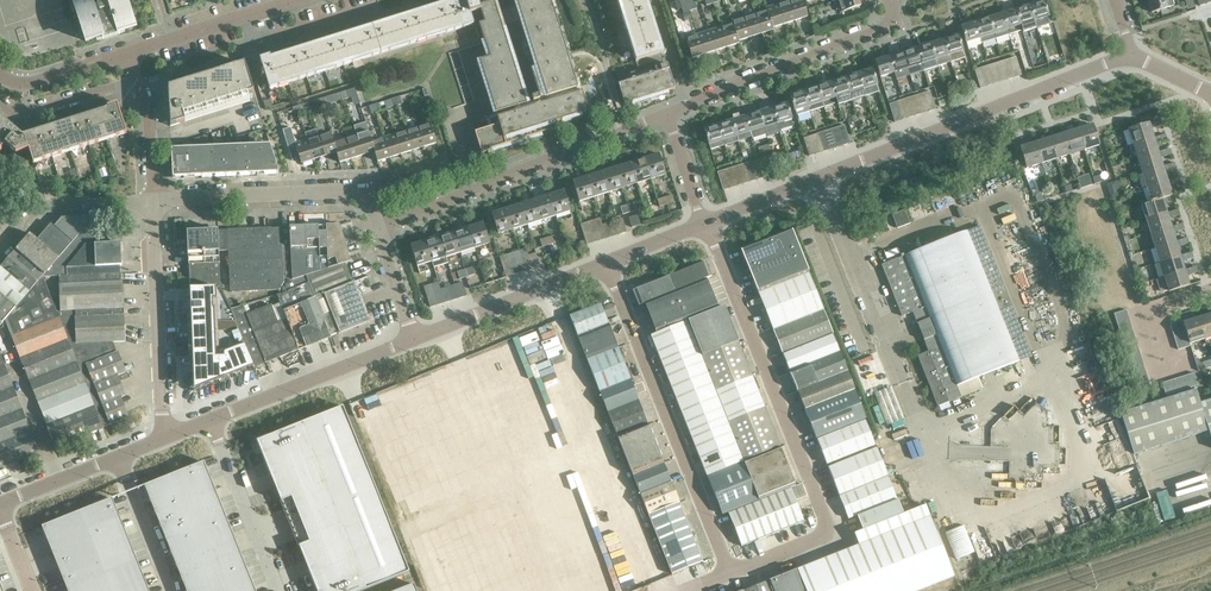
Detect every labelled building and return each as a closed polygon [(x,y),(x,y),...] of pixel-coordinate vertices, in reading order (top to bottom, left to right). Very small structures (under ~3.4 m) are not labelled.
[(85,41),(134,25),(126,0),(73,0),(85,41)] [(260,58),(269,88),(473,24),(469,14),(480,10),(477,0),(463,0),(271,60),(269,55),(260,58)] [(544,91),(522,97),(493,2),(479,6),(480,10),(485,23),(479,25),(480,28),(490,59),(481,62),(492,99),(491,99),(495,114),(471,122),(481,153),(488,150),(489,154),(543,137),(542,133),(556,129),(558,128),(556,122),(561,120),(562,124),(582,118),(581,114),(588,112),(581,91),(578,92),(567,57),(549,0),(516,0),(544,91)] [(635,62),(664,52),(648,0),(615,0),(635,62)] [(677,10),(682,8),(679,0),(674,0),(677,10)] [(687,0),(679,0),(682,8),(683,13),(690,10),(687,0)] [(690,10),(697,8),(694,0),(687,0),(690,10)] [(789,0),(777,4),(784,24),(795,20),(789,0)] [(789,0),(795,20),(807,16),(802,0),(789,0)] [(858,0),(838,0),(836,0),(840,12),(860,6),(858,0)] [(1029,5),(1036,27),(1050,23),(1043,0),(1029,5)] [(1165,0),(1147,0),(1151,12),(1167,7),(1165,0)] [(784,24),(777,4),(766,7),(766,10),(772,27),(784,24)] [(1030,29),(1036,27),(1029,5),(1016,9),(1021,25),(1028,22),(1030,29)] [(1002,13),(1009,34),(1022,30),(1016,9),(1002,13)] [(773,30),(772,27),(766,10),(755,13),(761,33),(773,30)] [(684,21),(691,18),(689,11),(682,13),(684,21)] [(750,37),(761,33),(755,13),(743,17),(750,37)] [(995,38),(1009,34),(1002,13),(988,18),(995,38)] [(750,37),(743,17),(732,21),(732,23),(738,41),(750,37)] [(982,43),(995,38),(988,18),(975,22),(980,38),(982,43)] [(966,42),(980,38),(975,22),(961,27),(966,42)] [(738,43),(738,41),(732,23),(720,27),(727,47),(738,43)] [(715,50),(727,47),(720,27),(709,30),(715,50)] [(703,54),(715,50),(709,30),(697,34),(703,54)] [(691,58),(703,54),(697,34),(685,38),(691,58)] [(944,39),(951,62),(965,57),(957,35),(944,39)] [(937,66),(951,62),(944,39),(930,43),(937,66)] [(916,48),(921,64),(923,70),(937,66),(930,43),(916,48)] [(916,48),(902,52),(907,68),(921,64),(916,48)] [(907,68),(902,52),(889,56),(894,72),(907,68)] [(880,76),(894,72),(889,56),(875,61),(880,76)] [(1008,59),(1014,77),(1021,74),(1015,57),(1008,59)] [(615,82),(613,86),(620,111),(632,107),(631,106),(668,95),(669,96),(677,94),(679,90),(670,59),(654,64),(655,70),(638,75),(636,71),(632,72),(633,77),(615,82)] [(1007,79),(1014,77),(1008,59),(1002,61),(1007,79)] [(1001,81),(1007,79),(1002,61),(995,63),(1001,81)] [(174,93),(168,94),(170,126),(228,108),(242,104),(249,101),(249,100),(248,97),(247,94),(253,92),(244,63),(236,66),(233,67),(224,70),(221,71),(212,74),(209,74),(200,77),(197,78),(188,81),(186,82),(172,86),(174,93)] [(994,83),(1001,81),(995,63),(988,65),(994,83)] [(987,85),(994,83),(988,65),(982,67),(987,85)] [(980,88),(987,85),(982,67),(975,70),(980,88)] [(858,73),(865,96),(879,91),(871,69),(858,73)] [(851,100),(865,96),(858,73),(844,78),(851,100)] [(830,82),(837,102),(838,105),(851,100),(844,78),(830,82)] [(823,107),(837,102),(830,82),(817,86),(823,107)] [(809,111),(823,107),(817,86),(803,91),(809,111)] [(345,99),(342,91),(331,95),(333,102),(345,99)] [(796,115),(809,111),(803,91),(789,95),(795,111),(796,115)] [(929,91),(922,93),(928,111),(935,109),(929,91)] [(921,113),(928,111),(922,93),(916,95),(921,113)] [(401,95),(396,97),(398,104),(402,103),(409,101),(407,94),(401,95)] [(331,95),(323,97),(325,105),(326,105),(333,103),(333,102),(331,95)] [(915,115),(921,113),(916,95),(909,97),(915,115)] [(394,106),(398,104),(396,97),(383,101),(386,109),(394,106)] [(908,117),(915,115),(909,97),(902,100),(908,117)] [(270,99),(263,101),(265,108),(272,106),(270,99)] [(901,119),(908,117),(902,100),(896,102),(901,119)] [(901,119),(896,102),(889,104),(894,122),(901,119)] [(376,103),(369,106),(371,113),(378,111),(376,103)] [(772,107),(777,124),(779,130),(793,126),(791,119),(786,103),(772,107)] [(5,144),(15,154),(29,150),(33,163),(126,134),(116,104),(107,107),(108,112),(18,141),(12,136),(14,133),(0,121),(0,150),(5,144)] [(763,128),(777,124),(772,107),(758,112),(763,128)] [(745,116),(750,132),(752,139),(766,135),(763,128),(758,112),(745,116)] [(736,136),(750,132),(745,116),(731,120),(736,136)] [(737,141),(736,136),(731,120),(717,124),(724,145),(737,141)] [(418,126),(424,146),(436,143),(429,123),(418,126)] [(1132,144),(1153,137),(1149,123),(1128,130),(1132,144)] [(710,149),(724,145),(717,124),(704,129),(709,145),(710,149)] [(844,125),(837,127),(843,145),(850,143),(844,125)] [(1077,129),(1084,149),(1099,145),(1092,125),(1077,129)] [(412,150),(424,146),(418,126),(406,130),(412,150)] [(836,147),(843,145),(837,127),(830,130),(836,147)] [(324,156),(318,136),(316,129),(304,133),(306,139),(313,159),(324,156)] [(1069,154),(1084,149),(1077,129),(1063,134),(1069,154)] [(400,154),(412,150),(406,130),(394,134),(400,154)] [(829,150),(836,147),(830,130),(824,132),(829,150)] [(374,151),(371,141),(368,131),(356,135),(362,155),(374,151)] [(301,163),(313,159),(306,139),(295,143),(292,132),(284,134),(290,154),(297,151),(301,163)] [(330,132),(318,136),(324,156),(336,152),(333,142),(330,132)] [(809,156),(816,154),(810,136),(808,137),(806,132),(802,133),(803,138),(809,156)] [(823,152),(829,150),(824,132),(817,134),(823,152)] [(394,134),(382,137),(389,157),(400,154),(394,134)] [(816,154),(823,152),(817,134),(810,136),(816,154)] [(1055,158),(1069,154),(1063,134),(1049,138),(1055,158)] [(351,158),(362,155),(356,135),(344,138),(351,158)] [(377,161),(389,157),(382,137),(371,141),(374,151),(377,161)] [(1157,152),(1153,137),(1132,144),(1137,158),(1157,152)] [(339,162),(351,158),(344,138),(333,142),(336,152),(339,162)] [(1040,163),(1055,158),(1049,138),(1034,143),(1040,163)] [(278,172),(269,144),(186,148),(184,142),(171,146),(172,177),(278,172)] [(1026,167),(1040,163),(1034,143),(1020,147),(1026,167)] [(1162,166),(1157,152),(1137,158),(1141,172),(1162,166)] [(644,158),(651,179),(665,174),(659,154),(644,158)] [(774,155),(765,157),(768,165),(776,162),(774,155)] [(636,183),(651,179),(644,158),(630,163),(636,183)] [(751,162),(756,180),(763,177),(758,160),(751,162)] [(756,180),(751,162),(744,164),(750,182),(756,180)] [(622,188),(636,183),(630,163),(616,167),(622,188)] [(744,164),(737,166),(743,184),(750,182),(744,164)] [(743,184),(737,166),(731,168),(736,186),(743,184)] [(1146,187),(1166,180),(1162,166),(1141,172),(1146,187)] [(608,193),(622,188),(616,167),(601,172),(608,193)] [(736,186),(731,168),(724,170),(730,188),(736,186)] [(723,190),(730,188),(724,170),(717,172),(723,190)] [(593,197),(608,193),(601,172),(587,176),(593,197)] [(1092,176),(1094,183),(1101,180),(1099,174),(1092,176)] [(579,202),(593,197),(587,176),(573,181),(579,202)] [(1078,181),(1080,187),(1086,185),(1084,179),(1078,181)] [(1162,199),(1167,197),(1171,196),(1166,180),(1146,187),(1150,201),(1151,202),(1161,198),(1162,199)] [(1116,181),(1106,184),(1110,198),(1120,195),(1116,181)] [(1063,185),(1065,191),(1072,190),(1070,183),(1063,185)] [(1049,190),(1051,196),(1057,194),(1055,188),(1049,190)] [(549,195),(555,215),(570,211),(564,190),(549,195)] [(1035,194),(1037,201),(1043,199),(1041,192),(1035,194)] [(541,220),(555,215),(549,195),(535,200),(541,220)] [(664,197),(666,205),(674,202),(671,195),(664,197)] [(1174,195),(1171,196),(1167,197),(1169,204),(1175,202),(1174,195)] [(659,207),(666,205),(664,197),(657,200),(659,207)] [(1151,202),(1150,201),(1140,204),(1145,220),(1166,213),(1162,199),(1161,198),(1151,202)] [(535,200),(520,204),(527,225),(541,220),(535,200)] [(627,205),(630,212),(636,210),(634,203),(627,205)] [(512,229),(527,225),(520,204),(506,209),(512,229)] [(622,215),(630,212),(627,205),(620,207),(622,215)] [(498,234),(512,229),(506,209),(492,213),(498,234)] [(1150,234),(1171,228),(1166,213),(1145,220),(1150,234)] [(83,229),(100,228),(99,216),(61,217),(54,226),(73,242),(79,234),(83,229)] [(636,216),(627,218),(630,228),(639,225),(636,216)] [(599,240),(606,238),(602,225),(600,218),(593,220),(599,240)] [(615,221),(619,234),(626,232),(622,219),(615,221)] [(593,242),(599,240),(593,220),(587,222),(593,242)] [(613,236),(619,234),(615,221),(609,223),(613,236)] [(585,240),(586,244),(593,242),(587,222),(580,224),(585,240)] [(59,258),(73,242),(54,226),(51,223),(37,239),(59,258)] [(468,227),(474,248),(489,243),(483,223),(468,227)] [(606,238),(613,236),(609,223),(602,225),(606,238)] [(326,226),(325,226),(327,269),(345,263),(350,262),(347,254),(348,253),(339,225),(326,225),(326,226)] [(281,226),(281,229),(283,283),(306,276),(327,269),(325,226),(318,227),(318,226),(289,227),(281,226)] [(912,311),(928,350),(917,355),(937,406),(947,402),(949,401),(960,397),(956,386),(1031,356),(980,226),(903,256),(902,255),(900,256),(900,257),(884,264),(879,251),(877,252),(882,264),(881,265),(901,316),(912,311)] [(460,252),(474,248),(468,227),(454,232),(460,252)] [(101,243),(100,228),(83,229),(79,234),(73,242),(59,258),(44,275),(43,276),(120,273),(119,265),(121,265),(121,251),(120,242),(101,243)] [(281,229),(270,229),(270,228),(227,230),(218,231),(218,251),(228,250),(230,292),(279,290),(283,283),(281,229)] [(760,292),(808,272),(791,228),(740,248),(758,293),(760,292)] [(1154,248),(1175,242),(1171,228),(1150,234),(1154,248)] [(106,238),(120,237),(119,229),(105,229),(106,238)] [(219,262),(218,251),(218,231),(218,230),(186,231),(188,264),(212,263),(219,262)] [(454,232),(439,237),(445,257),(460,252),(454,232)] [(59,258),(37,239),(30,234),(24,241),(23,241),(15,250),(44,275),(59,258)] [(546,237),(549,245),(555,243),(553,235),(546,237)] [(447,263),(445,257),(439,237),(425,241),(431,261),(433,267),(447,263)] [(541,247),(549,245),(546,237),(539,240),(541,247)] [(574,249),(586,244),(585,240),(572,244),(574,249)] [(417,266),(431,261),(425,241),(410,246),(417,266)] [(1159,263),(1180,256),(1175,242),(1154,248),(1159,263)] [(519,251),(521,257),(525,271),(532,269),(528,255),(526,248),(519,251)] [(0,267),(1,267),(29,292),(43,276),(44,275),(15,250),(0,267)] [(525,271),(521,257),(519,251),(512,253),(519,273),(525,271)] [(512,275),(519,273),(512,253),(505,255),(512,275)] [(528,255),(532,269),(539,267),(535,253),(528,255)] [(505,278),(512,275),(505,255),(499,257),(505,278)] [(1163,277),(1184,271),(1180,256),(1159,263),(1163,277)] [(675,290),(706,278),(711,276),(705,261),(669,276),(675,290)] [(212,269),(212,263),(188,264),(189,280),(190,284),(198,284),(208,283),(208,287),(220,287),(219,269),(216,269),(212,269)] [(345,263),(327,269),(306,276),(314,296),(322,293),(322,294),(352,282),(345,263)] [(1,267),(0,268),(0,292),(17,306),(29,292),(1,267)] [(465,269),(467,276),(474,274),(472,267),(465,269)] [(460,279),(467,276),(465,269),(458,271),(460,279)] [(1189,285),(1184,271),(1163,277),(1168,292),(1189,285)] [(824,310),(808,272),(760,292),(768,311),(766,312),(773,330),(824,310)] [(122,273),(120,273),(43,276),(56,311),(122,309),(123,308),(122,273)] [(29,292),(17,306),(16,307),(5,319),(11,336),(59,318),(56,311),(43,276),(29,292)] [(287,321),(297,346),(298,349),(330,337),(329,336),(314,296),(306,276),(283,283),(279,290),(279,291),(277,296),(279,303),(287,321)] [(675,290),(669,276),(632,290),(638,305),(644,303),(675,290)] [(644,303),(656,333),(687,320),(718,308),(706,278),(675,290),(644,303)] [(354,282),(352,282),(322,294),(322,293),(314,296),(329,336),(337,333),(338,334),(369,321),(354,282)] [(437,305),(444,302),(438,282),(431,285),(437,305)] [(438,282),(444,302),(451,300),(447,287),(440,289),(438,282)] [(454,285),(458,298),(465,296),(461,282),(454,285)] [(430,307),(437,305),(431,285),(423,287),(430,307)] [(458,298),(454,285),(447,287),(451,300),(458,298)] [(193,391),(254,367),(230,309),(220,287),(208,287),(189,288),(193,391)] [(16,307),(0,293),(0,322),(1,323),(5,319),(16,307)] [(287,321),(279,303),(272,306),(271,304),(247,313),(244,305),(230,309),(254,367),(290,353),(289,350),(297,346),(287,321)] [(577,336),(608,324),(600,303),(569,316),(577,336)] [(701,356),(738,341),(723,306),(718,308),(687,320),(699,350),(701,356)] [(59,318),(68,340),(69,344),(113,342),(125,341),(123,315),(122,315),(122,309),(56,311),(59,318)] [(782,353),(833,333),(823,310),(812,315),(773,330),(782,353)] [(1116,320),(1128,317),(1126,310),(1114,314),(1116,320)] [(1210,336),(1210,314),(1197,318),(1204,338),(1210,336)] [(1116,320),(1118,327),(1130,323),(1128,317),(1116,320)] [(11,336),(20,358),(68,340),(59,318),(11,336)] [(1189,343),(1204,338),(1197,318),(1183,322),(1184,326),(1186,333),(1188,339),(1189,343)] [(687,320),(656,333),(651,335),(662,364),(699,350),(687,320)] [(1184,326),(1183,322),(1182,320),(1170,324),(1172,330),(1184,326)] [(1118,327),(1120,333),(1132,329),(1130,323),(1118,327)] [(618,348),(608,324),(577,336),(587,360),(618,348)] [(1186,333),(1184,326),(1172,330),(1174,337),(1186,333)] [(1132,329),(1120,333),(1122,339),(1134,335),(1132,329)] [(1176,343),(1188,339),(1186,333),(1174,337),(1176,343)] [(829,357),(840,352),(833,334),(782,355),(789,372),(829,357)] [(1134,335),(1122,339),(1124,346),(1136,342),(1134,335)] [(1190,346),(1189,343),(1188,339),(1176,343),(1177,349),(1190,346)] [(77,362),(69,344),(68,340),(20,358),(29,380),(77,362)] [(716,392),(752,378),(738,341),(701,356),(716,392)] [(94,406),(102,427),(103,427),(109,425),(128,417),(120,397),(125,395),(117,376),(126,372),(118,351),(117,351),(113,342),(69,344),(77,362),(85,384),(94,406)] [(1138,348),(1136,342),(1124,346),(1126,352),(1138,348)] [(630,379),(618,348),(587,360),(599,392),(630,379)] [(1140,354),(1138,348),(1126,352),(1128,358),(1140,354)] [(662,364),(679,407),(716,392),(701,356),(699,350),(662,364)] [(848,371),(840,352),(829,357),(789,372),(797,391),(848,371)] [(13,387),(0,353),(0,392),(13,387)] [(1130,365),(1142,361),(1140,354),(1128,358),(1130,365)] [(1144,367),(1142,361),(1130,365),(1132,371),(1144,367)] [(29,380),(38,403),(85,384),(77,362),(29,380)] [(1202,362),(1196,364),(1198,371),(1204,369),(1202,362)] [(1146,373),(1144,367),(1132,371),(1134,377),(1146,373)] [(848,371),(797,391),(804,408),(854,388),(848,371)] [(1148,380),(1146,373),(1134,377),(1136,383),(1148,380)] [(1194,373),(1187,375),(1191,387),(1197,385),(1194,373)] [(1185,389),(1191,387),(1187,375),(1181,377),(1185,389)] [(1178,391),(1185,389),(1181,377),(1175,379),(1178,391)] [(716,392),(727,421),(764,407),(752,378),(716,392)] [(608,412),(638,400),(630,379),(599,392),(608,412)] [(1172,393),(1178,391),(1175,379),(1168,381),(1172,393)] [(1150,386),(1148,380),(1136,383),(1138,390),(1150,386)] [(1166,395),(1172,393),(1168,381),(1162,383),(1166,395)] [(47,425),(94,406),(85,384),(38,403),(47,425)] [(22,409),(13,387),(0,392),(0,418),(22,409)] [(1199,403),(1195,389),(1120,413),(1133,454),(1208,430),(1210,440),(1210,399),(1199,403)] [(805,410),(816,438),(866,418),(855,390),(805,410)] [(727,421),(716,392),(679,407),(691,436),(727,421)] [(648,424),(638,400),(608,412),(617,437),(648,424)] [(886,422),(880,405),(872,408),(879,425),(886,422)] [(55,446),(102,427),(94,406),(47,425),(55,446)] [(256,441),(281,501),(291,497),(309,542),(298,546),(317,590),(361,590),(409,572),(343,406),(256,441)] [(780,446),(764,407),(727,421),(743,461),(780,446)] [(31,431),(22,409),(0,418),(0,443),(31,431)] [(826,464),(875,445),(865,420),(817,440),(826,464)] [(890,424),(892,429),(904,425),(902,420),(890,424)] [(727,421),(691,436),(707,476),(743,461),(727,421)] [(648,424),(617,437),(633,476),(664,463),(648,424)] [(31,431),(0,443),(0,468),(39,453),(31,431)] [(795,485),(780,446),(743,461),(759,499),(795,485)] [(828,468),(839,495),(850,491),(888,475),(877,448),(828,468)] [(743,461),(707,476),(722,514),(759,499),(743,461)] [(204,462),(166,477),(177,504),(214,489),(204,462)] [(671,482),(664,463),(633,476),(641,495),(671,482)] [(166,477),(144,486),(155,513),(177,504),(166,477)] [(839,496),(848,518),(897,499),(888,477),(839,496)] [(671,482),(641,495),(640,495),(648,515),(679,502),(671,482)] [(790,488),(759,500),(772,534),(804,521),(795,500),(805,496),(800,484),(790,488)] [(214,489),(177,504),(182,517),(187,531),(225,515),(214,489)] [(112,498),(80,511),(90,538),(123,526),(112,498)] [(772,534),(759,500),(728,513),(742,546),(772,534)] [(863,530),(903,514),(898,500),(858,516),(863,530)] [(679,502),(648,515),(672,574),(703,562),(679,502)] [(177,504),(155,513),(160,526),(182,517),(177,504)] [(863,530),(854,534),(858,545),(840,552),(797,569),(802,580),(806,590),(916,590),(924,587),(954,576),(930,516),(925,505),(903,514),(863,530)] [(284,508),(266,514),(276,542),(294,535),(284,508)] [(80,511),(42,526),(53,554),(90,538),(80,511)] [(225,515),(187,531),(198,557),(236,542),(225,515)] [(182,517),(160,526),(165,539),(187,531),(182,517)] [(963,525),(945,532),(956,559),(974,552),(963,525)] [(123,526),(90,538),(101,565),(133,552),(123,526)] [(187,531),(165,539),(176,566),(198,557),(187,531)] [(90,538),(53,554),(63,580),(101,565),(90,538)] [(236,542),(198,557),(208,584),(246,568),(236,542)] [(101,565),(111,590),(113,590),(144,579),(133,552),(101,565)] [(176,566),(186,590),(190,590),(208,584),(198,557),(176,566)] [(63,580),(68,590),(111,590),(101,565),(63,580)] [(208,584),(211,590),(255,590),(246,568),(208,584)] [(771,590),(806,590),(802,580),(797,569),(767,581),(771,590)] [(639,575),(617,583),(620,590),(642,583),(639,575)] [(113,590),(149,590),(144,579),(113,590)] [(767,581),(744,590),(771,590),(767,581)]
